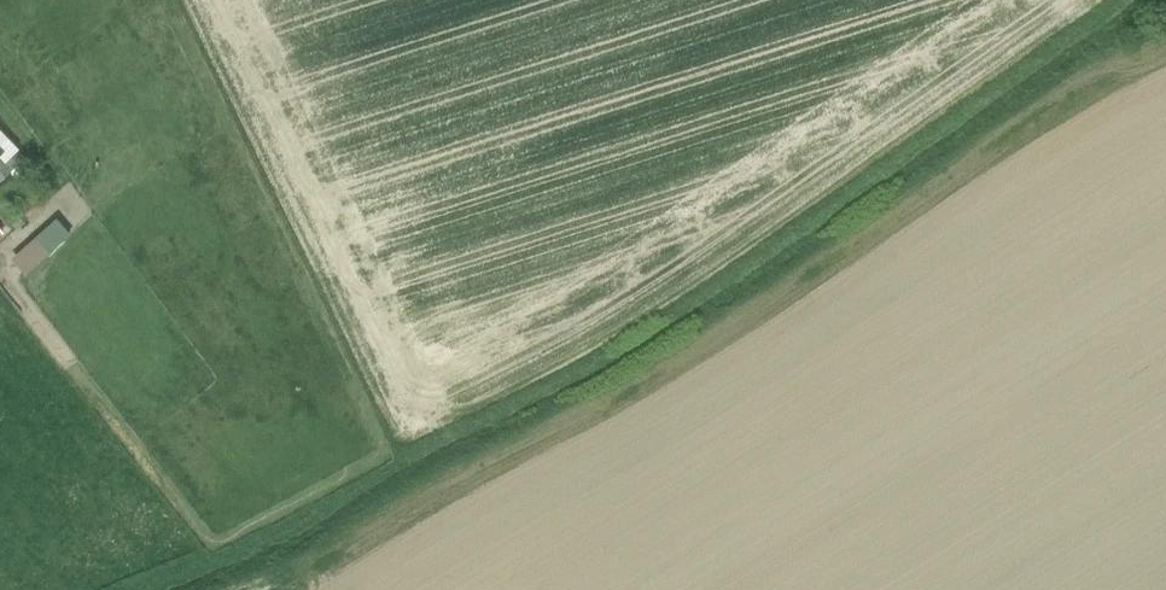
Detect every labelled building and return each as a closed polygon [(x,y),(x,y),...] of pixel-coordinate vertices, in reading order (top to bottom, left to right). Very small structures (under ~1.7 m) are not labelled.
[(4,175),(22,161),(0,133),(0,170),(4,175)] [(11,226),(0,212),(0,235),(11,226)] [(24,273),(70,234),(56,217),(9,256),(24,273)]
